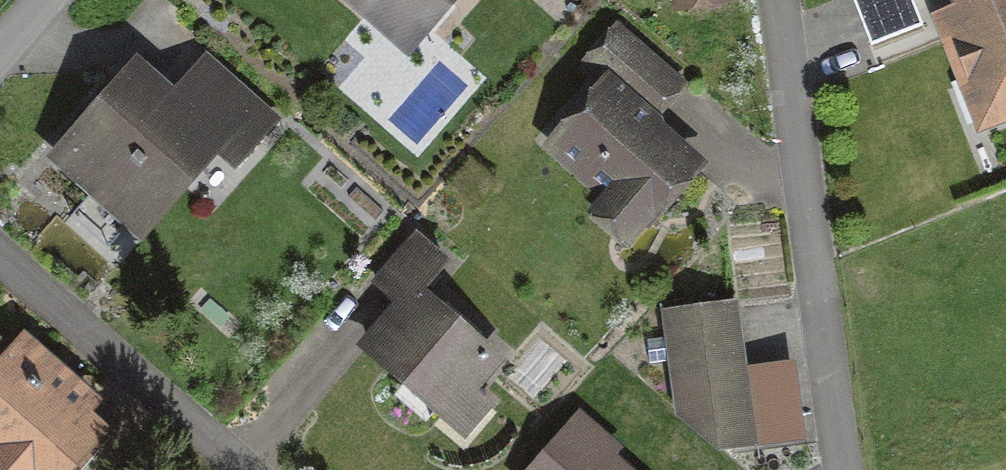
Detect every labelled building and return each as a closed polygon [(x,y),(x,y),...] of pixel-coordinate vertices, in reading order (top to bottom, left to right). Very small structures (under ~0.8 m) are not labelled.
[(406,41),(442,0),(360,0),(406,41)] [(674,8),(718,1),(718,0),(673,0),(674,8)] [(867,49),(919,28),(908,0),(848,0),(867,49)] [(959,22),(945,27),(977,118),(1005,108),(1005,0),(951,0),(959,22)] [(677,87),(618,33),(591,62),(606,76),(548,139),(611,198),(596,214),(623,240),(691,168),(643,123),(677,87)] [(132,76),(58,161),(137,229),(203,151),(228,172),(269,125),(203,69),(170,108),(132,76)] [(403,310),(369,348),(450,420),(501,363),(421,292),(443,267),(415,243),(376,287),(403,310)] [(728,314),(669,322),(680,412),(723,446),(793,435),(788,373),(735,380),(728,314)] [(0,366),(0,450),(5,454),(0,460),(0,469),(78,469),(104,439),(80,419),(92,405),(19,344),(5,361),(0,366)] [(568,430),(538,467),(542,469),(617,469),(568,430)]
